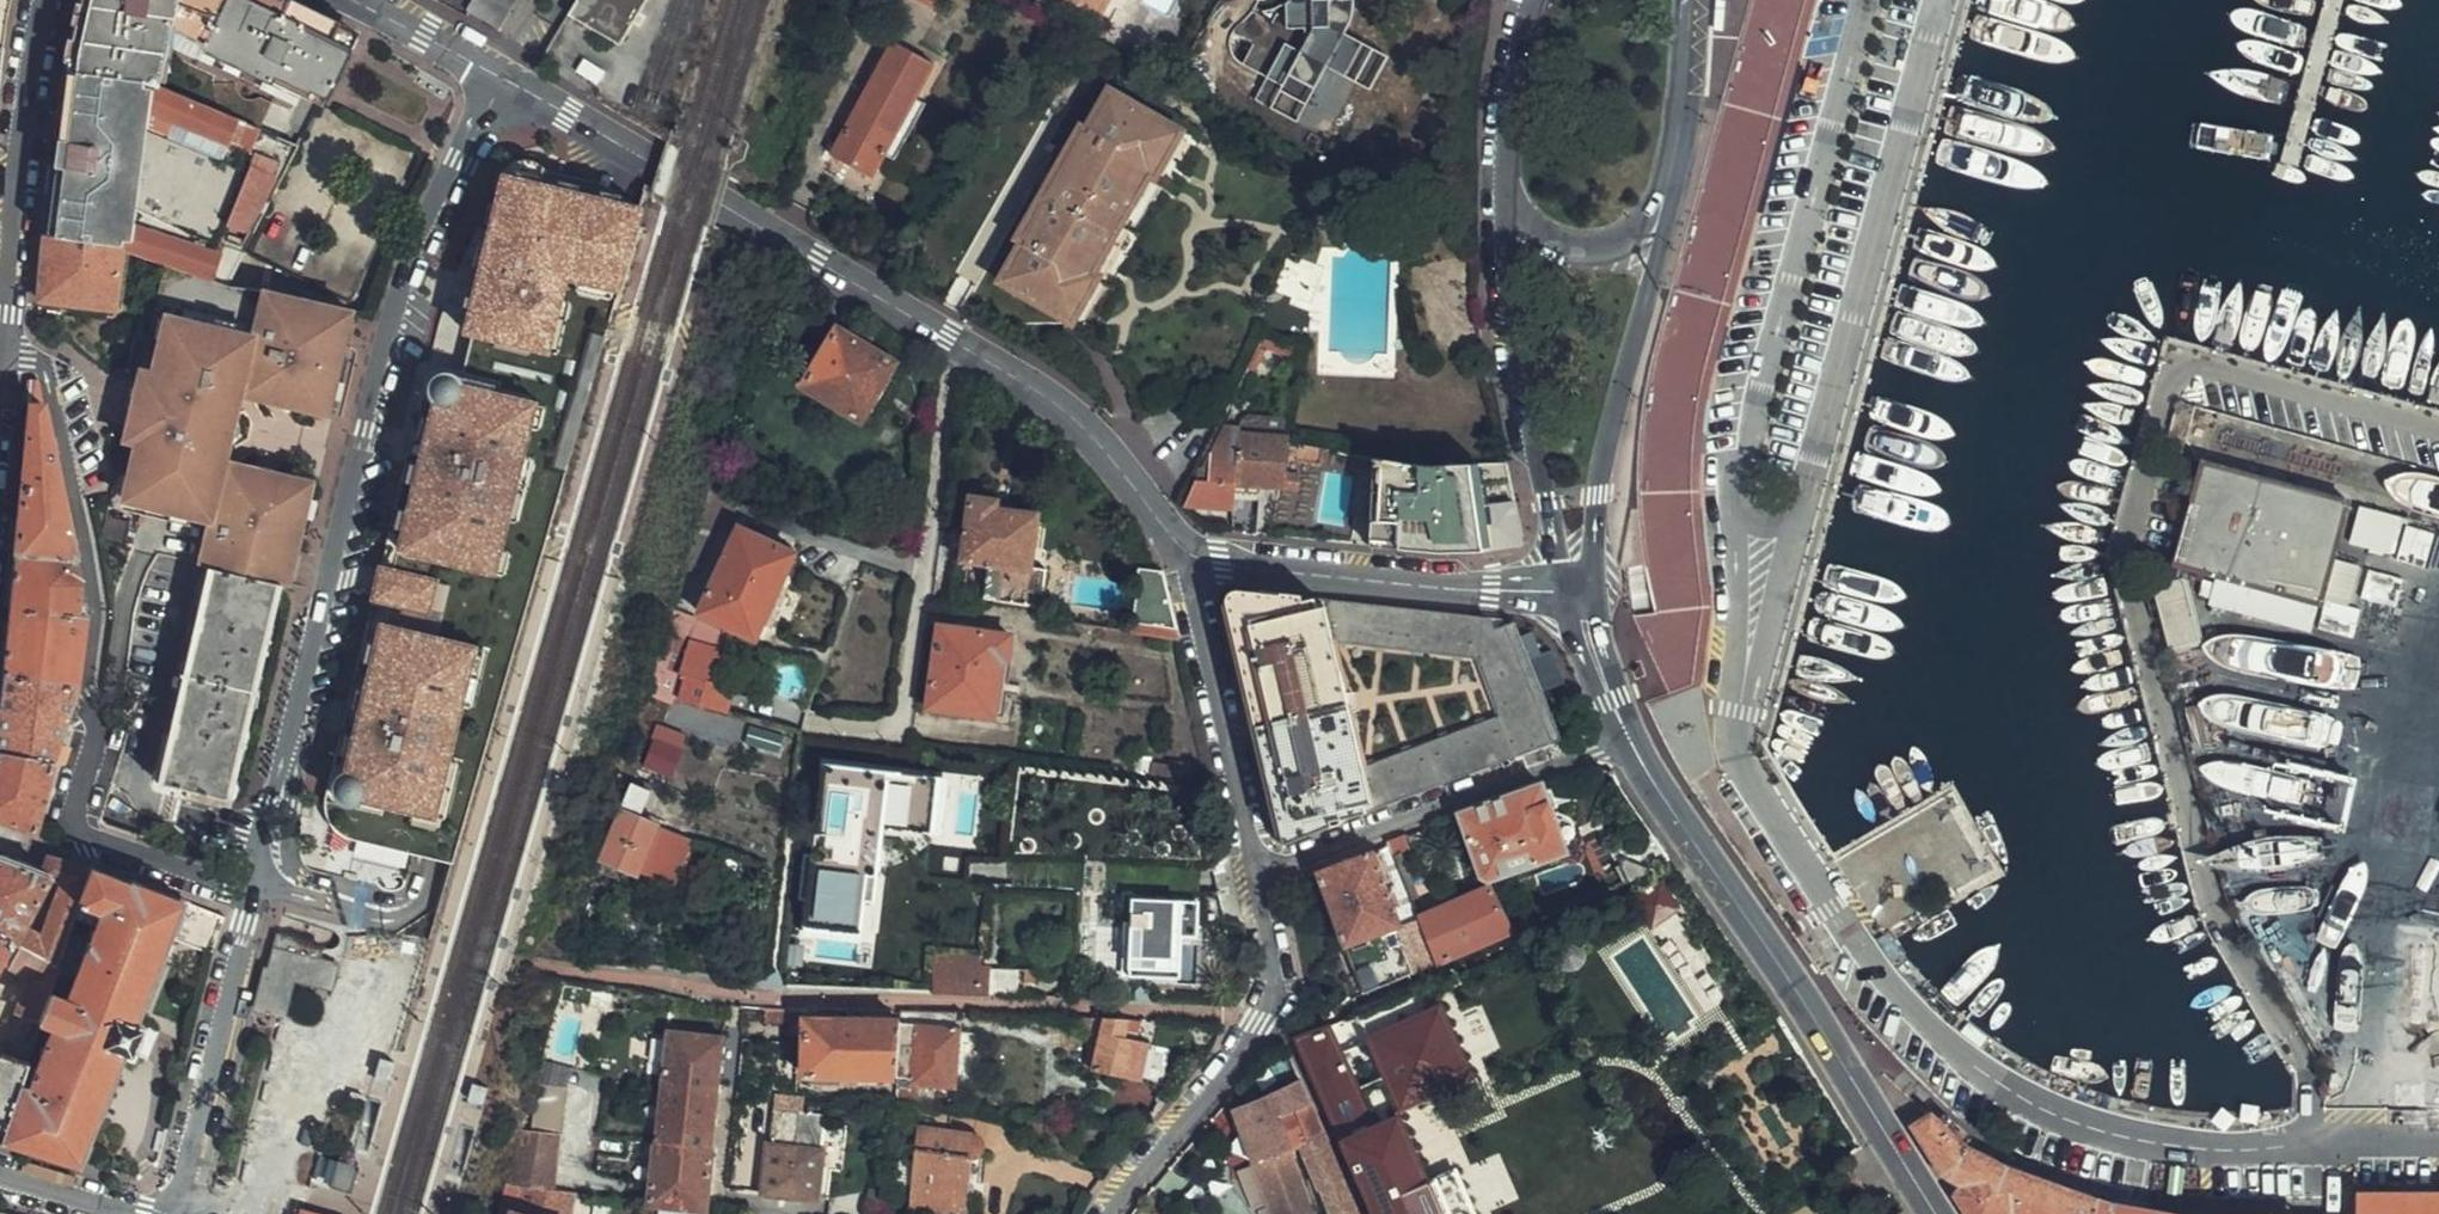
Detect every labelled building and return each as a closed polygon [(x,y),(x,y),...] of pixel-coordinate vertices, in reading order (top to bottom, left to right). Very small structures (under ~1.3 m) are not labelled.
[(70,67),(139,76),(259,127),(283,78),(302,88),(335,26),(282,0),(81,0),(78,8),(70,67)] [(515,0),(472,0),(468,8),(500,26),(515,0)] [(647,0),(577,0),(569,13),(621,44),(647,0)] [(1100,13),(1107,0),(1075,0),(1100,13)] [(1368,87),(1355,81),(1376,27),(1339,11),(1343,0),(1318,0),(1294,55),(1285,52),(1270,85),(1306,102),(1296,124),(1344,146),(1353,122),(1361,115),(1369,98),(1368,87)] [(1376,27),(1383,14),(1353,0),(1343,0),(1339,11),(1376,27)] [(1810,0),(1731,0),(1711,92),(1727,95),(1702,215),(1761,228),(1810,0)] [(1031,11),(1077,36),(1079,33),(1084,36),(1089,34),(1091,28),(1087,25),(1081,25),(1036,1),(1031,11)] [(335,26),(302,88),(321,98),(353,35),(335,26)] [(900,89),(921,53),(895,37),(829,149),(865,172),(910,95),(900,89)] [(934,60),(921,53),(900,89),(910,95),(865,172),(868,173),(882,150),(915,94),(934,60)] [(139,76),(70,67),(58,160),(49,231),(119,241),(118,245),(123,246),(163,260),(226,281),(297,143),(259,127),(139,76)] [(1153,176),(1179,131),(1109,92),(1088,130),(1083,126),(1019,236),(1025,240),(1003,278),(1070,319),(1096,274),(1091,271),(1148,173),(1153,176)] [(915,94),(882,150),(892,156),(926,101),(915,94)] [(452,862),(641,208),(549,185),(548,174),(545,169),(542,166),(537,161),(532,159),(526,158),(519,158),(513,160),(509,163),(504,168),(501,174),(488,229),(477,274),(458,269),(454,279),(465,281),(459,305),(445,301),(429,360),(386,544),(389,545),(384,568),(380,567),(373,596),(377,597),(372,621),(368,620),(326,796),(325,804),(326,813),(330,821),(337,830),(345,836),(357,839),(441,859),(452,862)] [(477,274),(488,229),(477,226),(458,269),(477,274)] [(119,241),(49,231),(41,296),(115,305),(117,286),(123,246),(118,245),(119,241)] [(163,260),(123,246),(117,286),(162,292),(163,260)] [(215,524),(206,561),(212,562),(274,577),(283,540),(292,542),(308,481),(284,476),(279,468),(272,473),(248,467),(244,458),(221,453),(219,463),(206,459),(212,434),(219,430),(226,404),(221,396),(227,372),(239,375),(236,387),(258,392),(266,386),(290,392),(295,402),(304,395),(327,401),(343,338),(333,336),(339,308),(269,291),(262,320),(252,318),(249,328),(167,310),(162,333),(156,332),(147,366),(136,363),(134,373),(139,383),(130,416),(123,420),(121,430),(132,433),(125,467),(130,468),(125,492),(207,511),(204,521),(215,524)] [(833,364),(849,337),(835,329),(819,356),(833,364)] [(893,361),(849,337),(833,364),(819,356),(804,384),(861,417),(863,415),(892,363),(893,361)] [(1263,337),(1247,367),(1254,371),(1267,347),(1291,349),(1292,339),(1263,337)] [(874,421),(903,370),(892,363),(863,415),(874,421)] [(32,369),(30,395),(42,396),(37,372),(32,369)] [(134,373),(123,420),(130,416),(139,383),(134,373)] [(30,395),(16,546),(72,552),(69,538),(42,396),(30,395)] [(2203,462),(2347,501),(2408,518),(2423,468),(2217,409),(2203,462)] [(1234,485),(1260,486),(1266,433),(1275,434),(1278,418),(1239,414),(1237,431),(1234,485)] [(1188,504),(1233,507),(1234,485),(1237,431),(1222,430),(1213,449),(1221,451),(1220,468),(1201,468),(1188,504)] [(1319,460),(1321,446),(1290,440),(1286,435),(1275,434),(1266,433),(1260,486),(1294,488),(1297,474),(1294,473),(1295,459),(1319,460)] [(1523,542),(1504,462),(1410,462),(1374,455),(1373,476),(1372,498),(1370,544),(1481,548),(1523,542)] [(2320,601),(2347,501),(2203,462),(2177,561),(2320,601)] [(1372,498),(1373,476),(1361,475),(1359,497),(1372,498)] [(985,596),(1028,602),(1041,604),(1046,568),(1030,566),(1036,511),(1007,507),(995,505),(996,497),(969,494),(960,572),(987,576),(985,596)] [(1257,511),(1272,512),(1273,497),(1259,496),(1257,511)] [(1008,499),(996,497),(995,505),(1007,507),(1008,499)] [(2365,507),(2355,543),(2391,553),(2401,517),(2365,507)] [(1256,523),(1271,524),(1272,512),(1257,511),(1256,523)] [(756,636),(796,551),(738,523),(698,610),(756,636)] [(1255,531),(1270,533),(1271,524),(1256,523),(1255,531)] [(2408,525),(2401,549),(2426,557),(2434,533),(2408,525)] [(72,552),(16,546),(12,599),(5,668),(76,683),(86,605),(72,552)] [(274,577),(212,562),(161,778),(184,785),(183,793),(219,803),(274,577)] [(1162,569),(1141,567),(1133,628),(1177,635),(1162,569)] [(2198,636),(2182,578),(2157,584),(2172,642),(2198,636)] [(1559,737),(1515,618),(1491,624),(1489,616),(1316,596),(1279,601),(1278,592),(1248,588),(1229,611),(1278,817),(1305,832),(1339,818),(1339,812),(1365,807),(1559,737)] [(1700,686),(1712,605),(1655,613),(1634,616),(1670,694),(1700,686)] [(1008,659),(1011,633),(939,624),(927,707),(994,715),(1002,658),(1008,659)] [(683,662),(673,667),(666,692),(726,709),(733,684),(718,680),(726,650),(689,639),(683,662)] [(675,660),(658,655),(648,687),(666,692),(673,667),(675,660)] [(5,668),(4,675),(0,703),(0,747),(51,759),(76,683),(5,668)] [(655,722),(650,737),(682,747),(686,732),(655,722)] [(833,735),(823,734),(816,771),(826,772),(833,735)] [(671,748),(649,738),(638,763),(660,773),(671,748)] [(0,747),(0,815),(33,827),(51,759),(0,747)] [(1127,771),(1192,779),(1194,759),(1168,754),(1166,763),(1149,760),(1151,752),(1131,749),(1127,771)] [(1555,810),(1545,782),(1463,814),(1484,875),(1492,878),(1494,879),(1569,852),(1566,843),(1571,838),(1574,832),(1574,825),(1570,815),(1564,811),(1555,810)] [(814,783),(811,798),(820,800),(823,785),(814,783)] [(635,808),(620,802),(598,859),(636,876),(637,873),(672,888),(691,839),(633,815),(635,808)] [(1661,863),(1670,856),(1657,834),(1622,857),(1636,880),(1661,863)] [(1412,849),(1407,837),(1389,844),(1394,856),(1412,849)] [(1394,856),(1389,844),(1378,849),(1374,851),(1422,971),(1439,963),(1418,912),(1394,856)] [(1422,971),(1374,851),(1319,871),(1370,992),(1422,971)] [(1670,877),(1680,870),(1670,856),(1661,863),(1665,870),(1670,877)] [(90,870),(50,859),(45,873),(0,858),(0,935),(60,968),(92,871),(90,870)] [(779,975),(785,983),(933,990),(936,951),(813,946),(823,874),(799,870),(779,975)] [(23,1084),(4,1141),(83,1165),(126,1053),(132,1054),(143,1026),(138,1024),(171,939),(214,957),(226,918),(134,883),(132,885),(92,871),(60,968),(43,1020),(56,1025),(31,1087),(23,1084)] [(1683,908),(1664,882),(1637,901),(1656,929),(1683,908)] [(1485,944),(1513,933),(1491,884),(1464,894),(1485,944)] [(1464,894),(1418,912),(1439,963),(1484,945),(1485,944),(1464,894)] [(1183,970),(1186,927),(1133,924),(1131,968),(1183,970)] [(1,962),(33,978),(20,1011),(43,1020),(60,968),(0,935),(0,964),(1,962)] [(332,988),(340,961),(275,941),(255,1006),(285,1015),(297,978),(332,988)] [(936,951),(933,990),(989,993),(991,966),(979,966),(980,953),(936,951)] [(1024,995),(1024,992),(1026,969),(991,966),(989,993),(1024,995)] [(1383,1028),(1420,1011),(1411,990),(1371,1008),(1383,1028)] [(1423,1018),(1420,1011),(1383,1028),(1371,1008),(1362,1012),(1376,1043),(1397,1034),(1404,1049),(1384,1058),(1387,1066),(1452,1037),(1448,1028),(1444,1029),(1426,1024),(1423,1018)] [(790,1010),(758,1009),(758,1024),(789,1025),(790,1010)] [(1440,1011),(1423,1018),(1426,1024),(1444,1029),(1448,1028),(1440,1011)] [(894,1081),(893,1095),(914,1098),(915,1089),(953,1093),(958,1031),(953,1031),(939,1030),(940,1014),(898,1012),(897,1025),(894,1081)] [(953,1015),(940,1014),(939,1030),(953,1031),(953,1015)] [(1103,1021),(1078,1020),(1077,1030),(1092,1030),(1085,1061),(1093,1063),(1103,1021)] [(1103,1021),(1093,1063),(1091,1075),(1125,1082),(1133,1043),(1133,1042),(1121,1040),(1122,1033),(1124,1022),(1103,1021)] [(894,1081),(897,1025),(801,1023),(800,1078),(894,1081)] [(1332,1028),(1332,1029),(1304,1041),(1378,1213),(1440,1213),(1396,1115),(1455,1088),(1458,1068),(1465,1065),(1452,1037),(1387,1066),(1384,1058),(1404,1049),(1397,1034),(1376,1043),(1345,1056),(1332,1028)] [(1134,1035),(1122,1033),(1121,1040),(1133,1042),(1134,1035)] [(644,1204),(644,1209),(656,1210),(688,1213),(704,1213),(719,1042),(663,1038),(644,1204)] [(1142,1045),(1133,1043),(1125,1082),(1133,1084),(1142,1045)] [(4,1141),(23,1084),(29,1065),(0,1055),(0,1140),(4,1141)] [(396,1063),(380,1059),(375,1075),(382,1077),(392,1080),(396,1063)] [(1458,1068),(1455,1088),(1472,1081),(1465,1065),(1458,1068)] [(2390,1078),(2391,1108),(2438,1107),(2438,1077),(2390,1078)] [(1313,1104),(1302,1080),(1236,1109),(1255,1162),(1292,1148),(1280,1118),(1313,1104)] [(478,1086),(474,1085),(469,1101),(476,1103),(485,1106),(489,1089),(478,1086)] [(893,1095),(893,1104),(913,1106),(914,1098),(893,1095)] [(798,1100),(791,1099),(770,1098),(764,1148),(761,1147),(756,1199),(814,1206),(818,1154),(816,1154),(819,1119),(814,1119),(813,1112),(798,1111),(798,1100)] [(1329,1139),(1313,1104),(1280,1118),(1292,1148),(1294,1154),(1304,1149),(1329,1139)] [(554,1109),(527,1106),(503,1189),(549,1194),(554,1109)] [(2096,1197),(2042,1180),(2021,1172),(1993,1161),(1967,1147),(1941,1119),(1931,1111),(1912,1121),(1920,1134),(1940,1167),(1962,1182),(1956,1192),(1970,1213),(2007,1213),(2012,1211),(2018,1213),(2090,1213),(2096,1197)] [(913,1163),(911,1190),(909,1213),(913,1213),(959,1213),(964,1163),(971,1162),(977,1158),(979,1150),(976,1143),(971,1139),(915,1133),(913,1163)] [(1329,1139),(1304,1149),(1320,1189),(1323,1188),(1334,1213),(1362,1213),(1357,1202),(1329,1139)] [(1255,1162),(1275,1213),(1317,1213),(1294,1154),(1292,1148),(1255,1162)] [(911,1190),(913,1163),(892,1161),(890,1188),(911,1190)] [(351,1193),(358,1167),(349,1165),(337,1162),(330,1187),(351,1193)] [(1459,1167),(1433,1178),(1448,1213),(1478,1213),(1459,1167)] [(503,1189),(498,1206),(525,1213),(561,1213),(564,1196),(549,1194),(503,1189)] [(2359,1193),(2359,1213),(2438,1213),(2438,1192),(2359,1193)] [(880,1194),(866,1193),(864,1213),(879,1213),(880,1194)] [(2096,1197),(2090,1213),(2177,1213),(2096,1197)]
